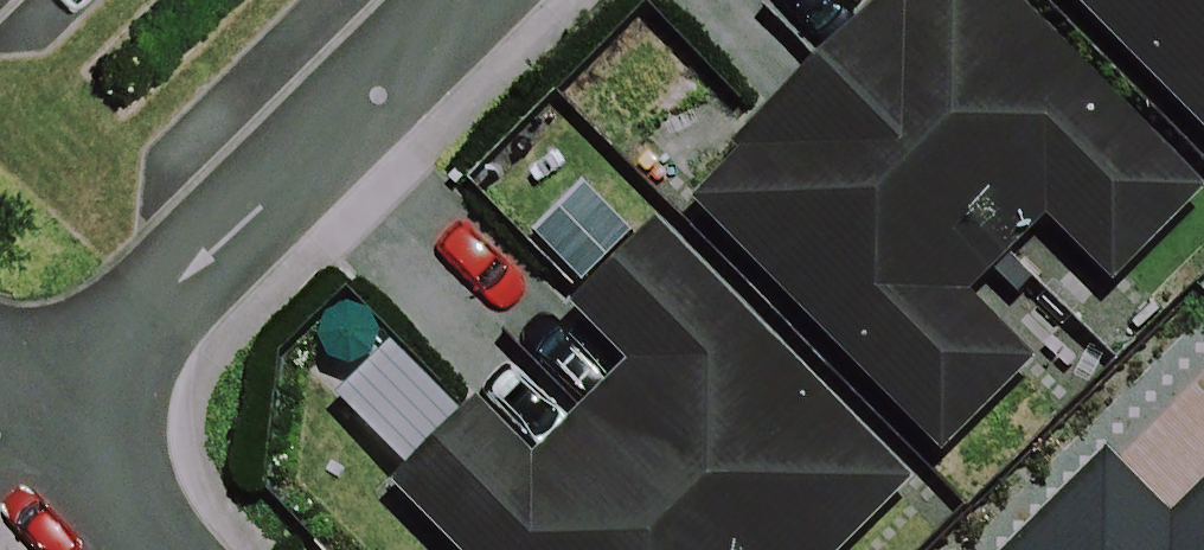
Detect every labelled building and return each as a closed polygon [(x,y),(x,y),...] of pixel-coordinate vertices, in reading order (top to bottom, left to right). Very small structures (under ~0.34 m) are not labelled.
[(796,71),(987,266),(1030,224),(1095,290),(1186,201),(990,0),(869,0),(796,71)] [(1203,151),(1203,0),(1056,0),(1203,151)] [(947,304),(987,266),(796,71),(718,147),(731,161),(682,208),(925,456),(1012,371),(947,304)] [(685,549),(832,549),(890,494),(634,233),(551,314),(610,375),(560,423),(685,549)] [(560,423),(514,468),(455,409),(375,486),(433,545),(438,549),(685,549),(560,423)] [(1002,549),(1203,549),(1203,482),(1160,525),(1096,459),(1002,549)]
